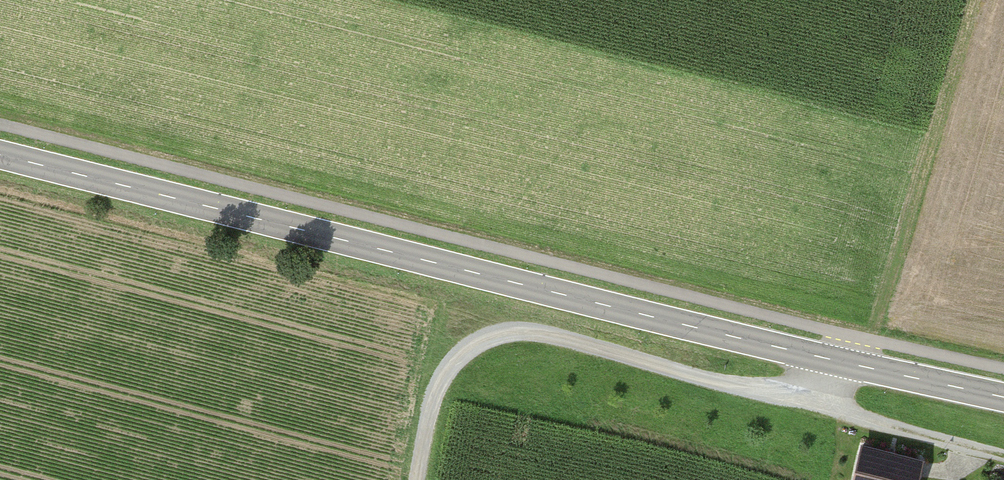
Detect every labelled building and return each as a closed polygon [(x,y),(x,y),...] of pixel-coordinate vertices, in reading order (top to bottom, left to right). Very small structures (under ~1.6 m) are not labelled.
[(859,443),(849,479),(917,479),(922,459),(859,443)]
